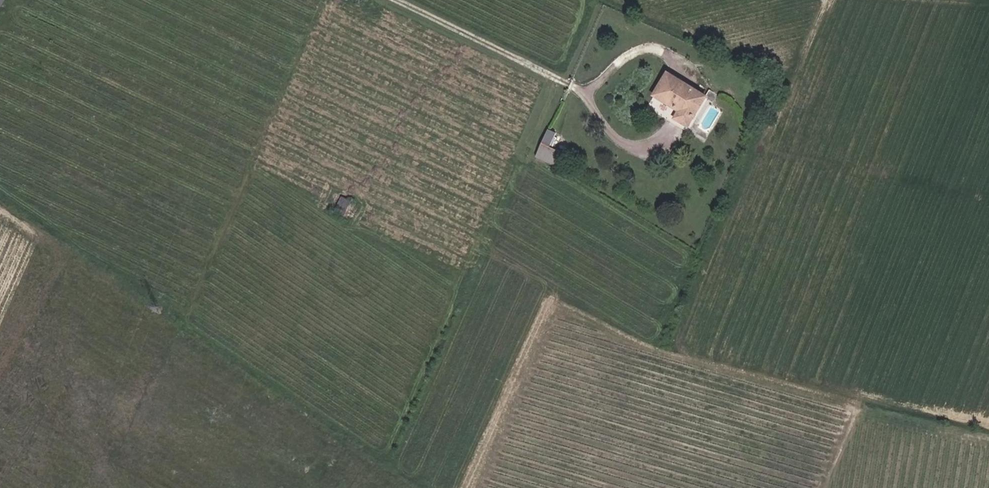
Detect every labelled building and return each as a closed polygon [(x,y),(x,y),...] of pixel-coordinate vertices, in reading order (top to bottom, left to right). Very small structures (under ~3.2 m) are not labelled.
[(693,129),(711,99),(671,75),(656,98),(681,114),(677,120),(693,129)] [(534,161),(557,171),(564,155),(552,149),(559,134),(548,129),(534,161)] [(337,216),(347,219),(352,204),(341,201),(337,216)]
